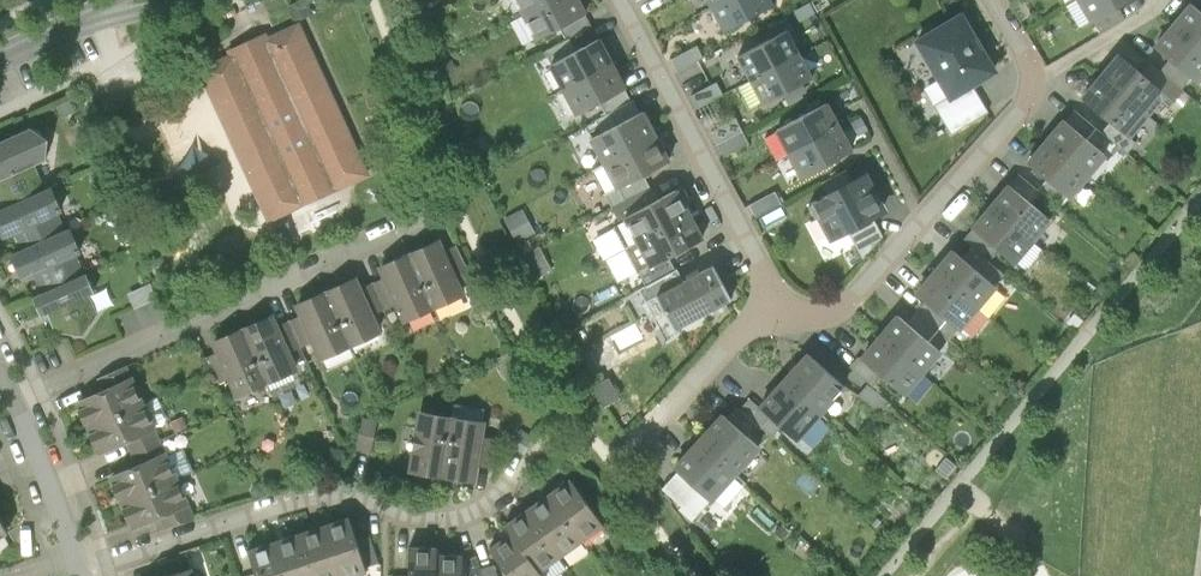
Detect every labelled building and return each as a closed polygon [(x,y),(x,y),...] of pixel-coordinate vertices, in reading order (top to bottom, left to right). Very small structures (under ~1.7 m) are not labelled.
[(554,0),(513,0),(521,16),(554,0)] [(587,15),(580,0),(554,0),(521,16),(533,41),(587,15)] [(778,5),(775,0),(727,0),(715,6),(728,31),(778,5)] [(1139,0),(1086,0),(1098,22),(1139,0)] [(1190,2),(1171,24),(1200,49),(1200,12),(1190,2)] [(951,101),(1000,73),(964,12),(916,40),(951,101)] [(298,22),(196,70),(268,223),(370,175),(298,22)] [(1171,24),(1153,46),(1198,83),(1200,80),(1200,49),(1171,24)] [(753,81),(801,56),(788,31),(740,56),(753,81)] [(564,90),(614,64),(601,40),(551,66),(564,90)] [(1169,95),(1111,54),(1095,76),(1153,118),(1169,95)] [(766,105),(814,80),(801,56),(753,81),(766,105)] [(577,115),(627,89),(614,64),(564,90),(577,115)] [(1153,118),(1095,76),(1079,99),(1137,140),(1153,118)] [(791,152),(841,125),(828,101),(778,127),(791,152)] [(603,168),(659,139),(646,114),(590,143),(603,168)] [(712,128),(723,154),(749,143),(738,117),(712,128)] [(1109,156),(1067,122),(1049,144),(1091,178),(1109,156)] [(805,177),(855,150),(841,125),(791,152),(805,177)] [(0,143),(0,178),(33,164),(39,161),(40,142),(26,131),(0,143)] [(616,193),(672,164),(659,139),(603,168),(616,193)] [(1091,178),(1049,144),(1032,166),(1073,199),(1091,178)] [(33,164),(0,178),(0,203),(3,209),(44,191),(33,164)] [(890,211),(870,171),(812,200),(833,240),(890,211)] [(1056,220),(1013,186),(996,208),(1038,242),(1056,220)] [(50,188),(44,191),(3,209),(0,210),(0,234),(1,237),(12,232),(56,213),(60,211),(50,188)] [(626,253),(695,215),(681,191),(612,229),(626,253)] [(1038,242),(996,208),(978,230),(1021,263),(1038,242)] [(524,209),(507,217),(518,239),(535,231),(524,209)] [(65,233),(56,213),(12,232),(21,252),(65,233)] [(639,278),(708,240),(695,215),(626,253),(639,278)] [(79,252),(70,231),(65,233),(21,252),(11,256),(21,277),(30,273),(75,254),(79,252)] [(436,241),(406,255),(431,310),(461,296),(457,288),(442,254),(436,241)] [(999,282),(955,246),(935,270),(979,307),(999,282)] [(457,247),(442,254),(457,288),(472,281),(457,247)] [(84,275),(75,254),(30,273),(40,295),(84,275)] [(402,323),(431,310),(406,255),(377,269),(382,280),(393,305),(402,323)] [(674,333),(735,301),(715,264),(654,296),(674,333)] [(979,307),(935,270),(918,291),(962,328),(979,307)] [(95,291),(87,274),(84,275),(40,295),(35,297),(42,315),(46,313),(88,294),(95,291)] [(353,279),(323,293),(348,347),(378,334),(369,316),(358,291),(353,279)] [(382,280),(358,291),(369,316),(393,305),(382,280)] [(155,300),(149,285),(125,295),(132,311),(155,300)] [(318,361),(348,347),(323,293),(293,306),(298,316),(310,343),(318,361)] [(97,314),(88,294),(46,313),(55,332),(79,337),(97,314)] [(897,312),(878,335),(924,373),(942,351),(897,312)] [(298,316),(274,327),(286,354),(310,343),(298,316)] [(269,317),(239,331),(264,385),(294,371),(286,354),(274,327),(269,317)] [(233,399),(264,385),(239,331),(209,344),(213,355),(225,381),(233,399)] [(878,335),(861,355),(907,393),(924,373),(878,335)] [(787,380),(823,413),(847,386),(811,354),(787,380)] [(217,385),(225,381),(213,355),(205,359),(217,385)] [(787,380),(763,408),(799,440),(823,413),(787,380)] [(74,406),(86,431),(140,406),(129,381),(74,406)] [(152,431),(140,406),(86,431),(97,456),(126,443),(152,431)] [(409,474),(439,479),(450,420),(419,414),(409,474)] [(726,414),(702,440),(739,473),(762,447),(726,414)] [(375,423),(362,420),(356,450),(369,453),(375,423)] [(480,425),(450,420),(439,479),(470,484),(473,466),(478,438),(480,425)] [(163,456),(152,431),(126,443),(137,467),(163,456)] [(493,441),(478,438),(473,466),(489,469),(493,441)] [(702,440),(677,467),(701,488),(681,510),(693,522),(739,473),(702,440)] [(336,471),(340,455),(331,453),(327,469),(336,471)] [(108,480),(120,505),(174,481),(163,456),(137,467),(108,480)] [(185,506),(174,481),(120,505),(131,531),(159,518),(185,506)] [(571,481),(549,497),(581,540),(602,525),(571,481)] [(549,497),(528,512),(560,556),(581,540),(549,497)] [(192,521),(185,506),(159,518),(164,529),(192,521)] [(539,571),(560,556),(528,512),(507,528),(512,535),(539,571)] [(324,528),(340,575),(353,575),(366,572),(364,566),(356,541),(349,520),(324,528)] [(300,536),(313,575),(340,575),(324,528),(300,536)] [(10,546),(4,535),(0,537),(0,551),(10,546)] [(539,571),(512,535),(490,551),(509,575),(542,575),(539,571)] [(275,544),(285,575),(313,575),(300,536),(275,544)] [(370,537),(356,541),(364,566),(379,561),(370,537)] [(275,544),(250,552),(257,574),(258,575),(285,575),(275,544)] [(435,557),(435,550),(409,550),(409,575),(435,575),(435,557)] [(164,575),(170,575),(190,569),(186,556),(160,565),(164,575)] [(435,557),(435,575),(461,575),(461,557),(435,557)] [(481,569),(477,557),(464,561),(468,575),(483,575),(481,569)] [(481,569),(483,575),(498,575),(495,565),(481,569)]
